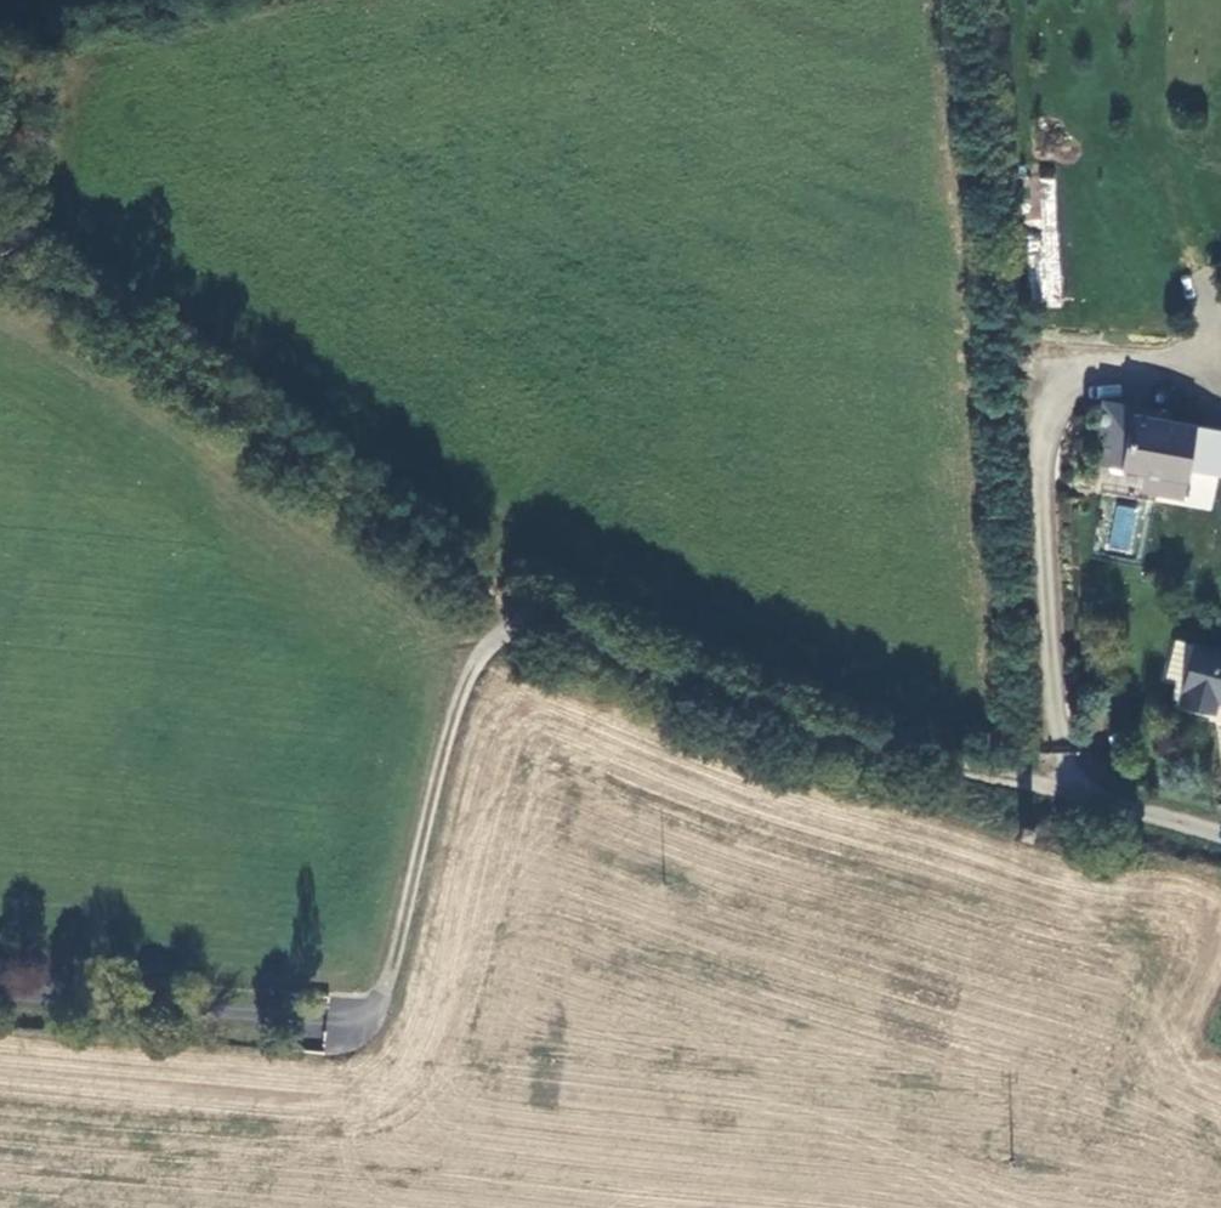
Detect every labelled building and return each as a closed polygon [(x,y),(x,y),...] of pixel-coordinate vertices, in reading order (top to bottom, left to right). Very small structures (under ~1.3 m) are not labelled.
[(1031,304),(1056,305),(1059,177),(1026,176),(1026,231),(1032,231),(1031,304)] [(1204,449),(1198,448),(1202,429),(1173,424),(1174,417),(1109,404),(1103,436),(1110,437),(1105,467),(1165,479),(1162,496),(1188,502),(1193,473),(1200,474),(1204,449)] [(1198,448),(1204,449),(1208,430),(1202,429),(1198,448)] [(1180,703),(1215,711),(1217,702),(1220,703),(1220,652),(1177,640),(1167,678),(1186,683),(1180,703)] [(1051,831),(1035,825),(1030,838),(1046,844),(1051,831)]
